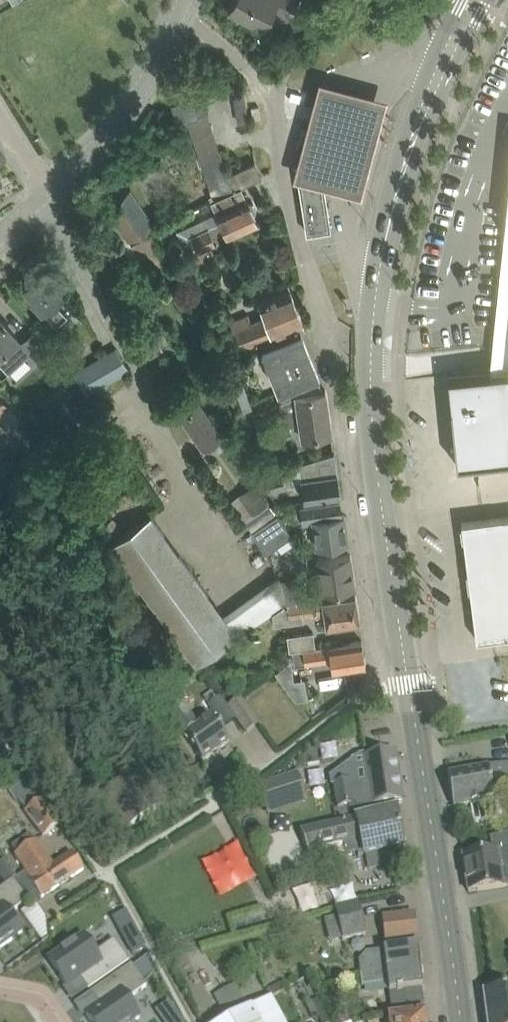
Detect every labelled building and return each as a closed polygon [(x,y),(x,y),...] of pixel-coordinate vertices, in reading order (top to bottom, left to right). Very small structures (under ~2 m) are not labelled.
[(287,17),(296,0),(234,0),(230,8),(263,25),(271,9),(287,17)] [(321,70),(295,168),(366,186),(391,88),(321,70)] [(229,173),(203,94),(170,104),(178,128),(187,124),(211,198),(240,183),(241,186),(262,176),(255,161),(254,161),(229,173)] [(330,229),(329,224),(320,161),(296,164),(307,232),(320,230),(330,229)] [(196,250),(239,230),(257,222),(254,212),(256,208),(253,201),(248,200),(241,186),(240,183),(211,198),(211,199),(221,219),(189,233),(196,250)] [(121,246),(129,241),(129,240),(155,226),(130,188),(107,209),(99,214),(121,246)] [(493,369),(493,371),(494,372),(507,370),(507,204),(493,344),(493,349),(499,348),(500,350),(501,368),(493,369)] [(129,241),(121,246),(143,278),(170,261),(150,231),(131,243),(129,241)] [(31,302),(37,308),(42,314),(45,312),(56,324),(67,314),(56,301),(65,293),(44,268),(23,287),(33,299),(31,302)] [(239,348),(285,330),(303,323),(290,289),(272,296),(258,302),(263,316),(250,320),(247,312),(229,319),(239,348)] [(7,370),(29,350),(42,364),(54,353),(33,331),(22,342),(17,337),(5,324),(6,322),(3,320),(2,320),(0,318),(0,362),(7,370)] [(320,383),(301,334),(282,342),(261,350),(281,399),(320,383)] [(129,370),(115,346),(73,370),(87,393),(129,370)] [(244,410),(252,407),(235,364),(226,367),(244,410)] [(494,372),(448,377),(456,464),(507,459),(507,370),(494,372)] [(331,431),(325,389),(322,389),(320,383),(281,399),(285,425),(299,423),(300,427),(301,436),(312,434),(330,431),(331,431)] [(0,396),(0,414),(9,423),(18,415),(0,396)] [(202,447),(221,434),(199,400),(179,413),(202,447)] [(305,500),(321,498),(341,494),(335,452),(333,452),(263,472),(268,489),(282,485),(282,486),(302,483),(305,500)] [(243,519),(243,518),(252,532),(278,514),(277,513),(276,514),(254,482),(238,493),(239,495),(231,501),(243,519)] [(316,548),(329,546),(348,543),(349,543),(345,514),(342,514),(340,500),(320,502),(301,505),(304,524),(312,522),(316,548)] [(278,514),(252,532),(264,552),(290,534),(278,514)] [(196,664),(237,634),(268,612),(255,590),(222,614),(151,515),(110,544),(196,664)] [(461,522),(463,541),(464,541),(467,567),(469,567),(473,593),(470,594),(474,620),(473,620),(476,639),(496,637),(507,635),(507,516),(481,519),(461,522)] [(322,592),(335,590),(355,587),(350,554),(349,554),(317,559),(322,592)] [(283,607),(301,595),(298,577),(277,582),(282,601),(281,602),(283,607)] [(277,582),(276,582),(272,578),(255,590),(268,612),(281,602),(282,601),(277,582)] [(301,595),(283,607),(273,614),(275,624),(303,620),(302,614),(324,611),(326,625),(357,620),(359,620),(355,594),(353,595),(335,597),(315,600),(314,593),(302,595),(301,595)] [(313,631),(287,635),(290,651),(292,650),(316,647),(313,631)] [(316,647),(292,650),(294,665),(305,663),(311,662),(331,659),(332,670),(366,665),(362,640),(360,640),(316,647)] [(292,660),(276,672),(283,682),(294,680),(292,660)] [(157,699),(190,746),(201,762),(229,742),(209,715),(197,724),(171,688),(157,699)] [(219,698),(216,700),(210,692),(203,697),(203,699),(223,727),(234,719),(219,698)] [(227,706),(233,716),(245,732),(257,724),(245,707),(238,697),(236,699),(227,706)] [(395,804),(402,803),(395,753),(362,757),(366,784),(350,787),(348,776),(338,778),(339,783),(332,784),(340,823),(396,810),(395,804)] [(495,808),(494,801),(507,798),(507,764),(447,775),(453,808),(470,805),(471,812),(473,822),(497,818),(495,808)] [(137,771),(101,796),(124,830),(132,825),(161,805),(150,788),(142,777),(137,771)] [(18,772),(3,783),(16,801),(18,799),(26,810),(23,812),(43,838),(60,824),(33,788),(31,789),(18,772)] [(258,785),(268,815),(305,803),(302,792),(295,773),(258,785)] [(402,848),(396,810),(340,823),(299,832),(308,858),(323,854),(322,849),(339,845),(342,856),(356,853),(357,858),(362,856),(363,857),(402,848)] [(462,858),(467,892),(487,889),(502,887),(507,885),(507,833),(487,838),(490,853),(482,854),(462,858)] [(15,877),(34,902),(83,870),(80,866),(81,865),(80,864),(79,864),(71,853),(53,866),(35,841),(34,841),(30,835),(11,848),(15,854),(13,855),(23,871),(15,877)] [(20,931),(8,915),(28,901),(12,880),(0,888),(0,946),(20,931)] [(342,940),(365,934),(357,903),(334,909),(342,940)] [(384,942),(382,943),(383,950),(417,946),(413,914),(381,918),(384,942)] [(134,929),(121,936),(132,956),(145,949),(134,929)] [(94,953),(82,935),(47,960),(65,986),(79,977),(87,990),(128,962),(113,940),(94,953)] [(359,974),(420,967),(417,946),(383,950),(364,953),(358,961),(359,974)] [(147,959),(132,968),(141,981),(156,972),(147,959)] [(90,993),(99,1006),(86,1015),(90,1021),(131,1021),(138,1017),(126,1000),(145,986),(141,981),(132,968),(130,965),(90,993)] [(420,967),(360,975),(361,985),(387,982),(388,992),(390,1009),(403,1008),(401,990),(422,988),(420,967)] [(340,1006),(346,994),(332,986),(325,998),(340,1006)] [(503,992),(483,994),(487,1021),(507,1021),(507,991),(503,992)] [(154,1011),(162,1021),(184,1021),(169,1000),(154,1011)] [(263,1001),(250,1008),(224,1021),(275,1021),(263,1001)] [(318,1017),(321,1021),(330,1021),(325,1013),(318,1017)]
